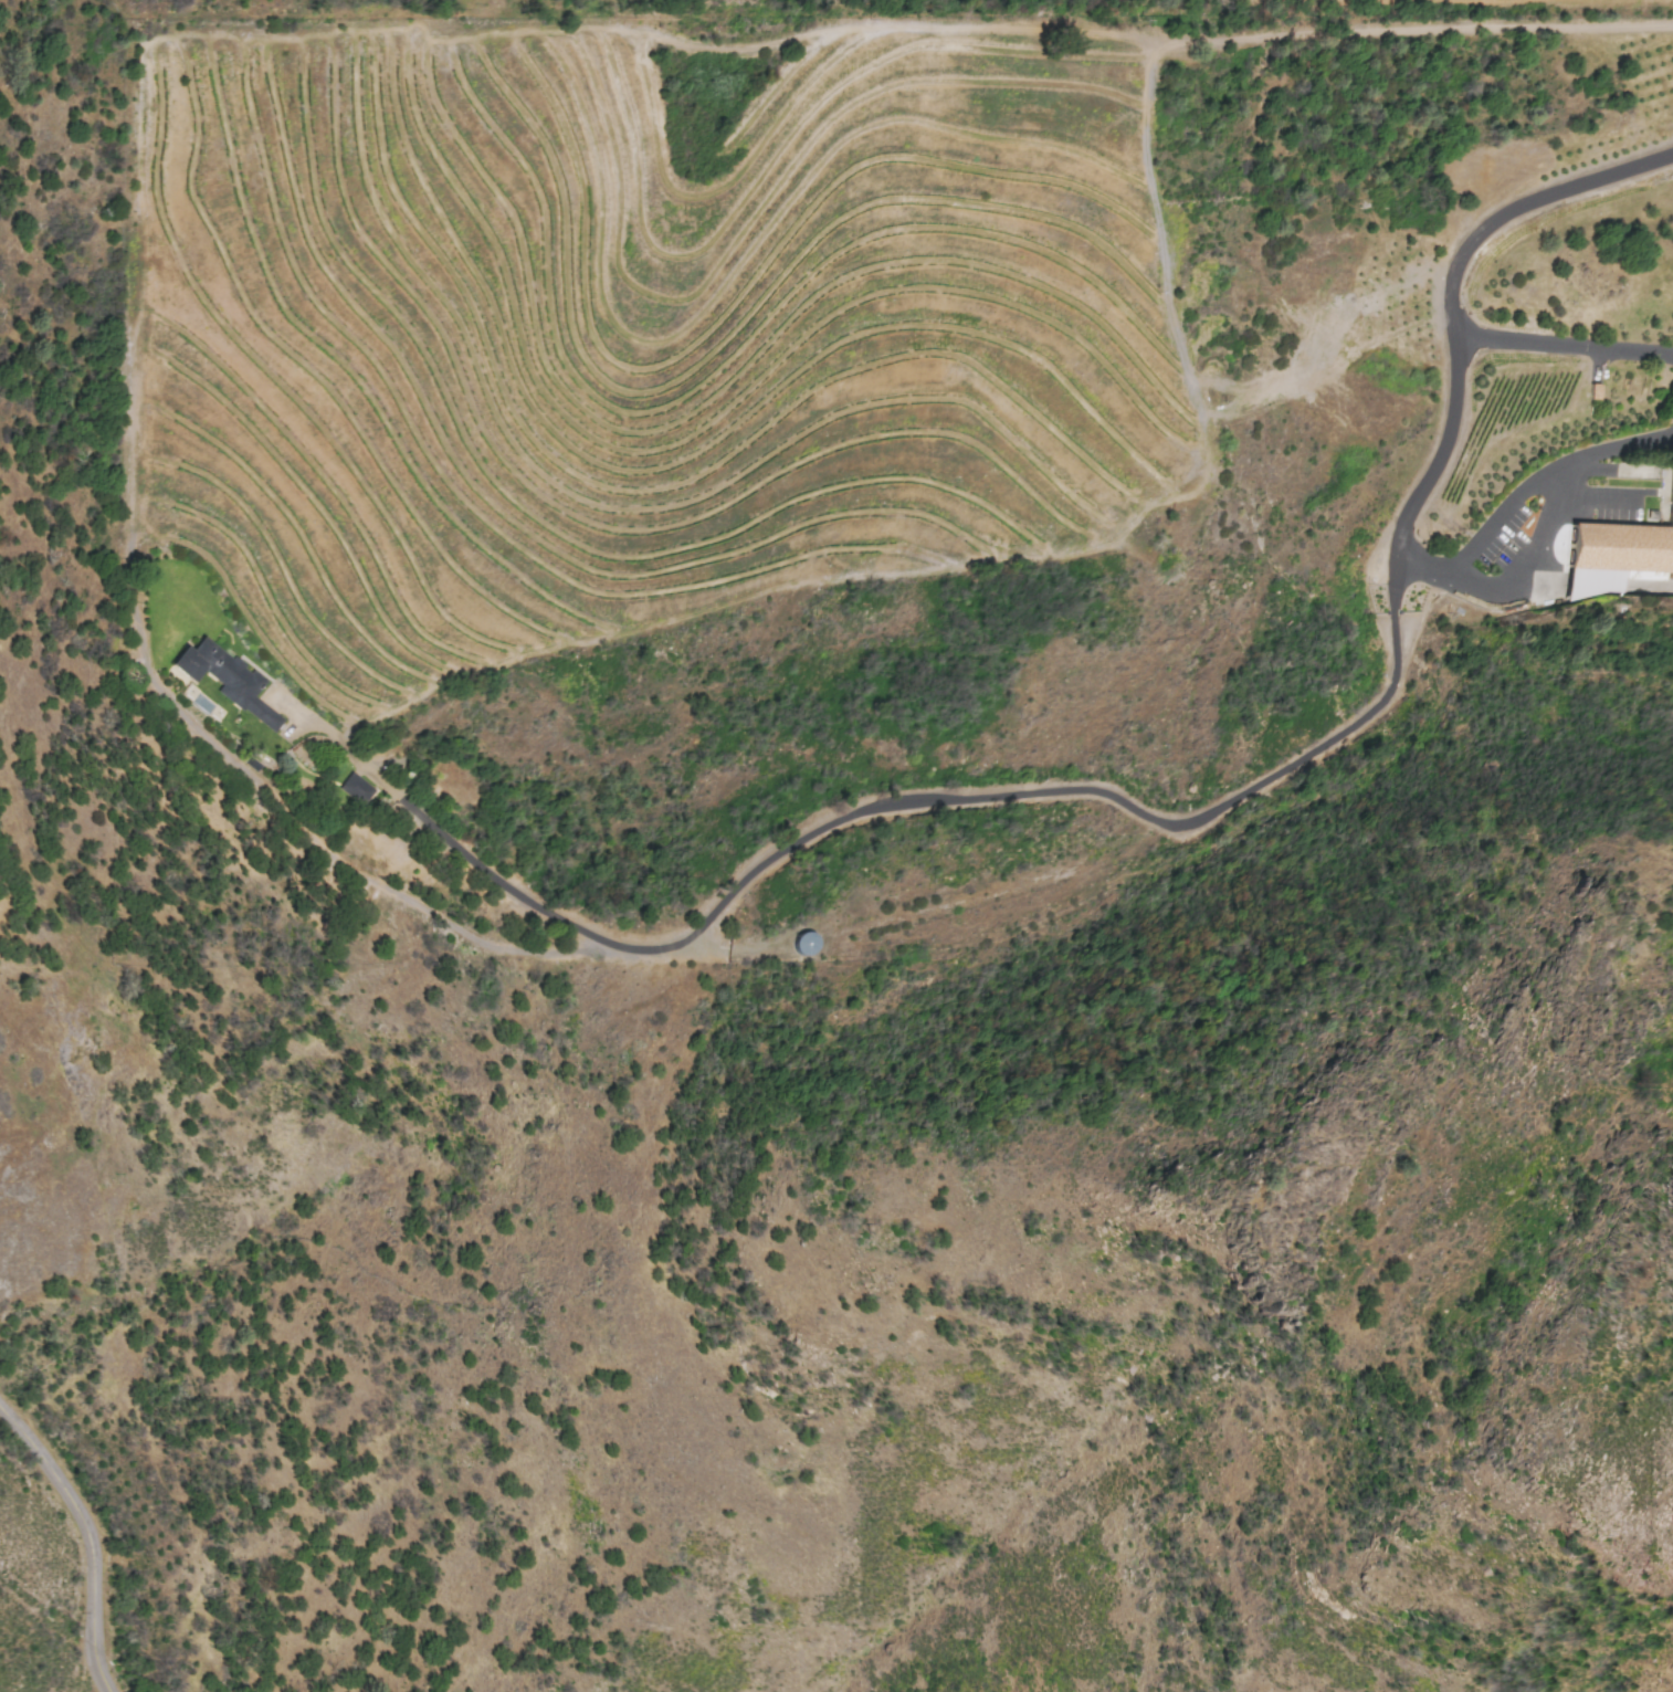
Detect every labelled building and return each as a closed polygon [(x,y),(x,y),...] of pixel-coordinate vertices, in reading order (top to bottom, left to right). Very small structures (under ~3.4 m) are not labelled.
[(1669,460),(1668,526),(1569,524),(1568,596),(1624,597),(1624,579),(1632,579),(1632,560),(1672,561),(1672,460),(1669,460)] [(274,734),(283,720),(251,698),(263,680),(200,638),(190,651),(182,646),(167,667),(192,683),(200,672),(220,685),(214,693),(274,734)] [(337,789),(359,807),(372,791),(350,772),(337,789)] [(795,957),(815,955),(812,933),(792,935),(795,957)]
